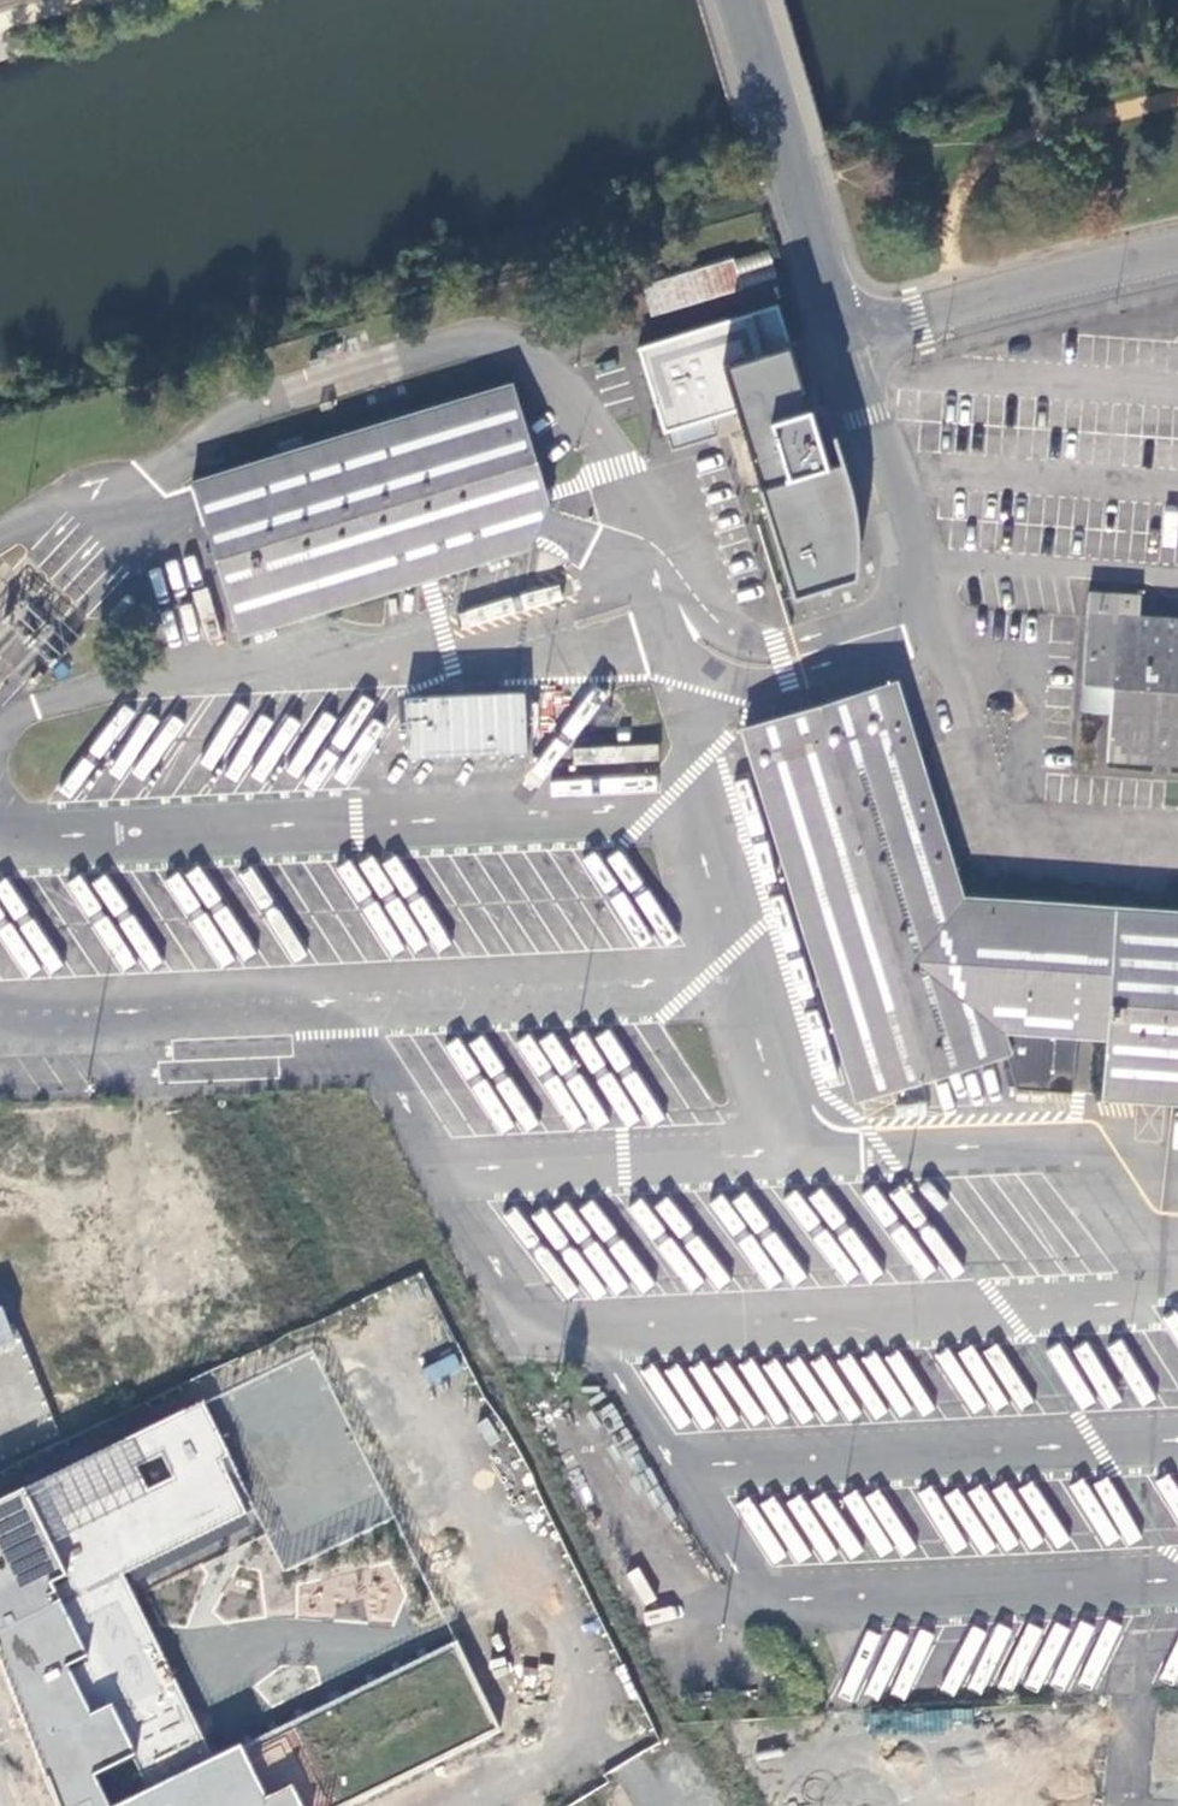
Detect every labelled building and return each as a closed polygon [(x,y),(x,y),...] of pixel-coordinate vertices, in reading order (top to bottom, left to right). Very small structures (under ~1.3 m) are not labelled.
[(768,250),(644,287),(651,310),(775,273),(768,250)] [(857,561),(858,558),(858,554),(859,547),(859,540),(857,518),(857,512),(855,504),(851,484),(844,464),(843,460),(826,465),(789,345),(763,352),(752,315),(638,348),(640,355),(656,407),(663,430),(736,409),(758,480),(795,597),(826,587),(822,572),(857,561)] [(510,387),(192,485),(239,634),(557,533),(510,387)] [(1177,772),(1177,617),(1090,611),(1084,711),(1115,714),(1114,768),(1177,772)] [(1109,1033),(1118,908),(961,896),(895,681),(748,726),(863,1095),(986,1058),(1009,1051),(1001,1025),(1109,1033)] [(525,693),(405,699),(408,759),(528,753),(525,693)] [(1118,908),(1109,1033),(1104,1093),(1177,1099),(1177,912),(1118,908)] [(16,1342),(2,1305),(0,1305),(0,1348),(16,1342)] [(0,1499),(0,1666),(56,1805),(353,1805),(503,1733),(455,1642),(212,1760),(127,1575),(254,1511),(203,1404),(0,1499)]
